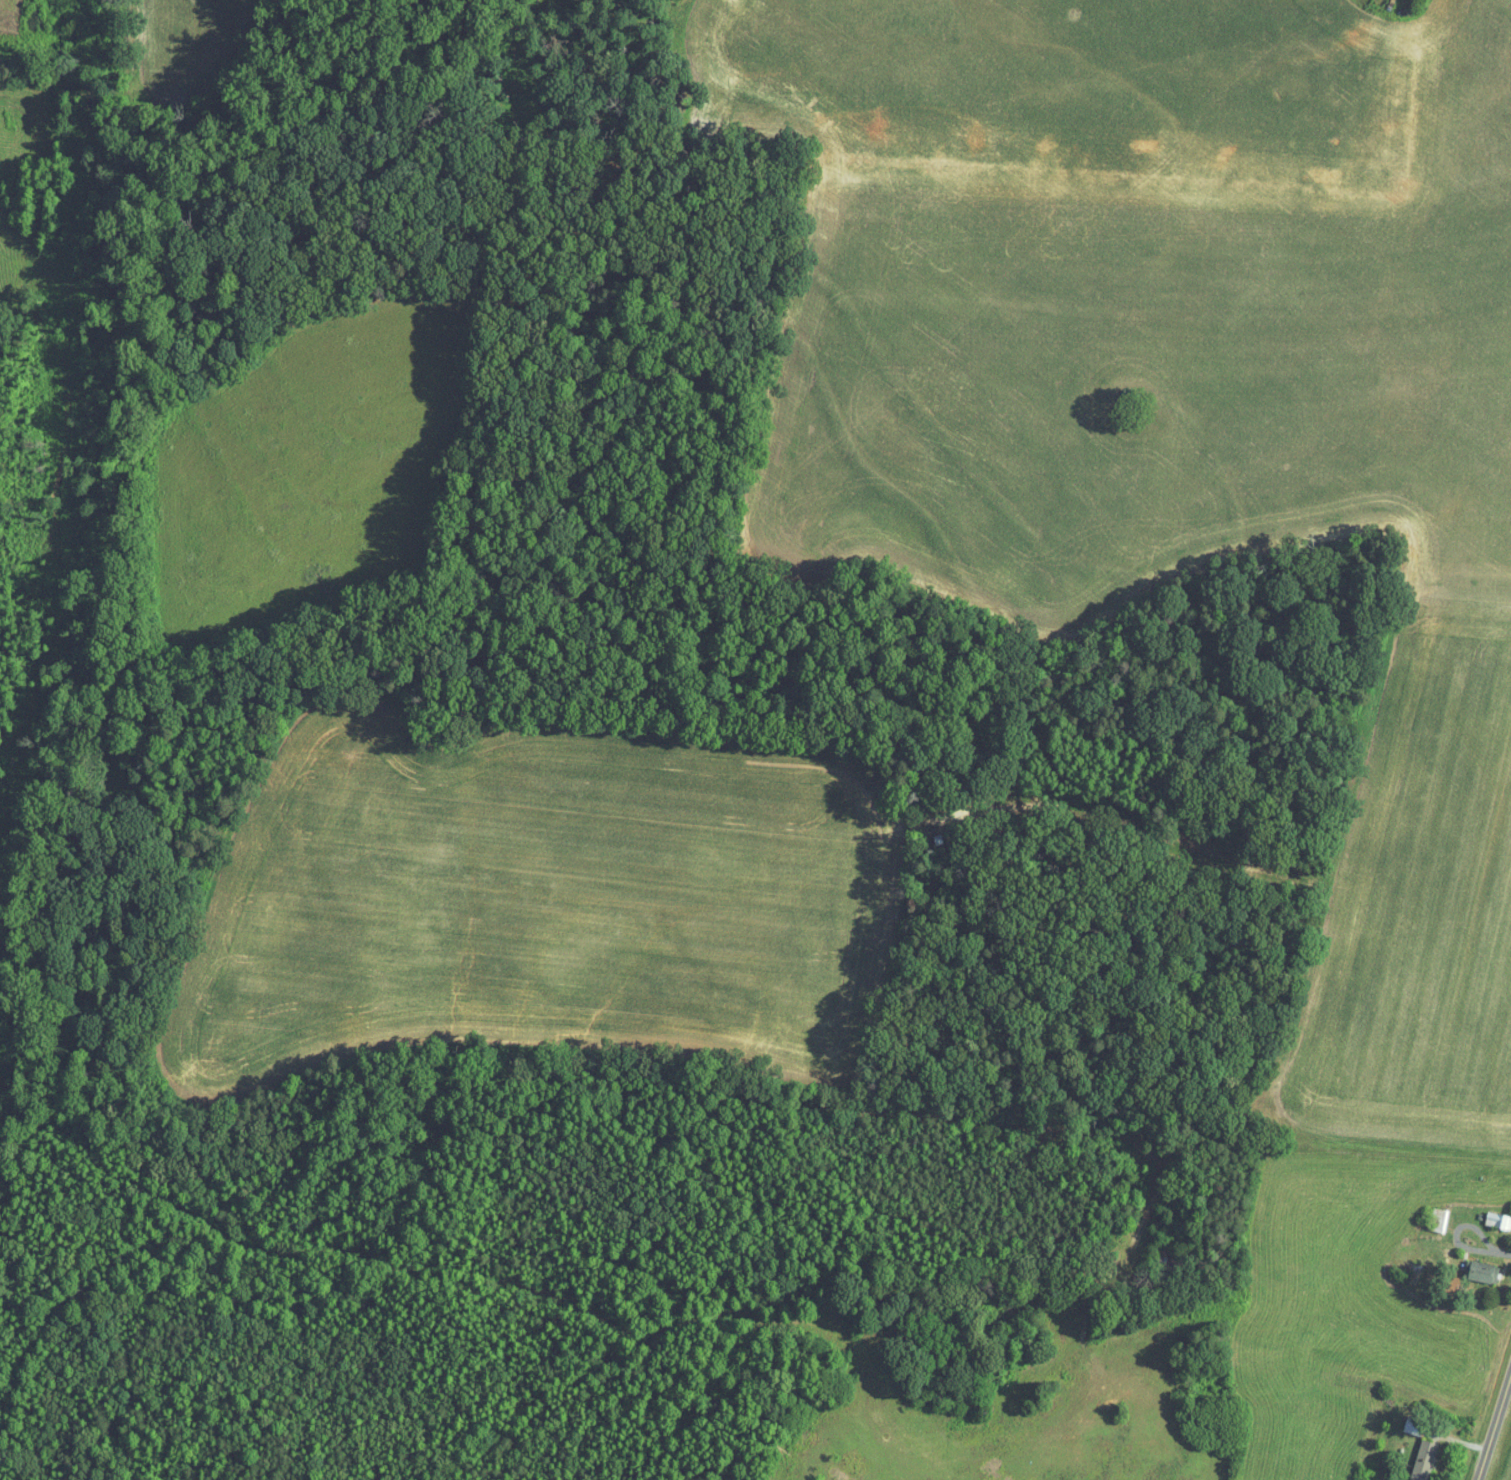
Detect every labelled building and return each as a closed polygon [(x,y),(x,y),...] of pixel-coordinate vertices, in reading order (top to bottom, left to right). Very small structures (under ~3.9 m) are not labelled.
[(1445,1231),(1448,1209),(1435,1207),(1433,1230),(1445,1231)] [(1486,1210),(1484,1224),(1510,1228),(1510,1214),(1486,1210)] [(1495,1288),(1503,1270),(1478,1257),(1469,1274),(1495,1288)] [(1421,1436),(1426,1423),(1409,1417),(1404,1430),(1421,1436)] [(1439,1442),(1422,1438),(1411,1479),(1417,1479),(1429,1479),(1439,1442)]
